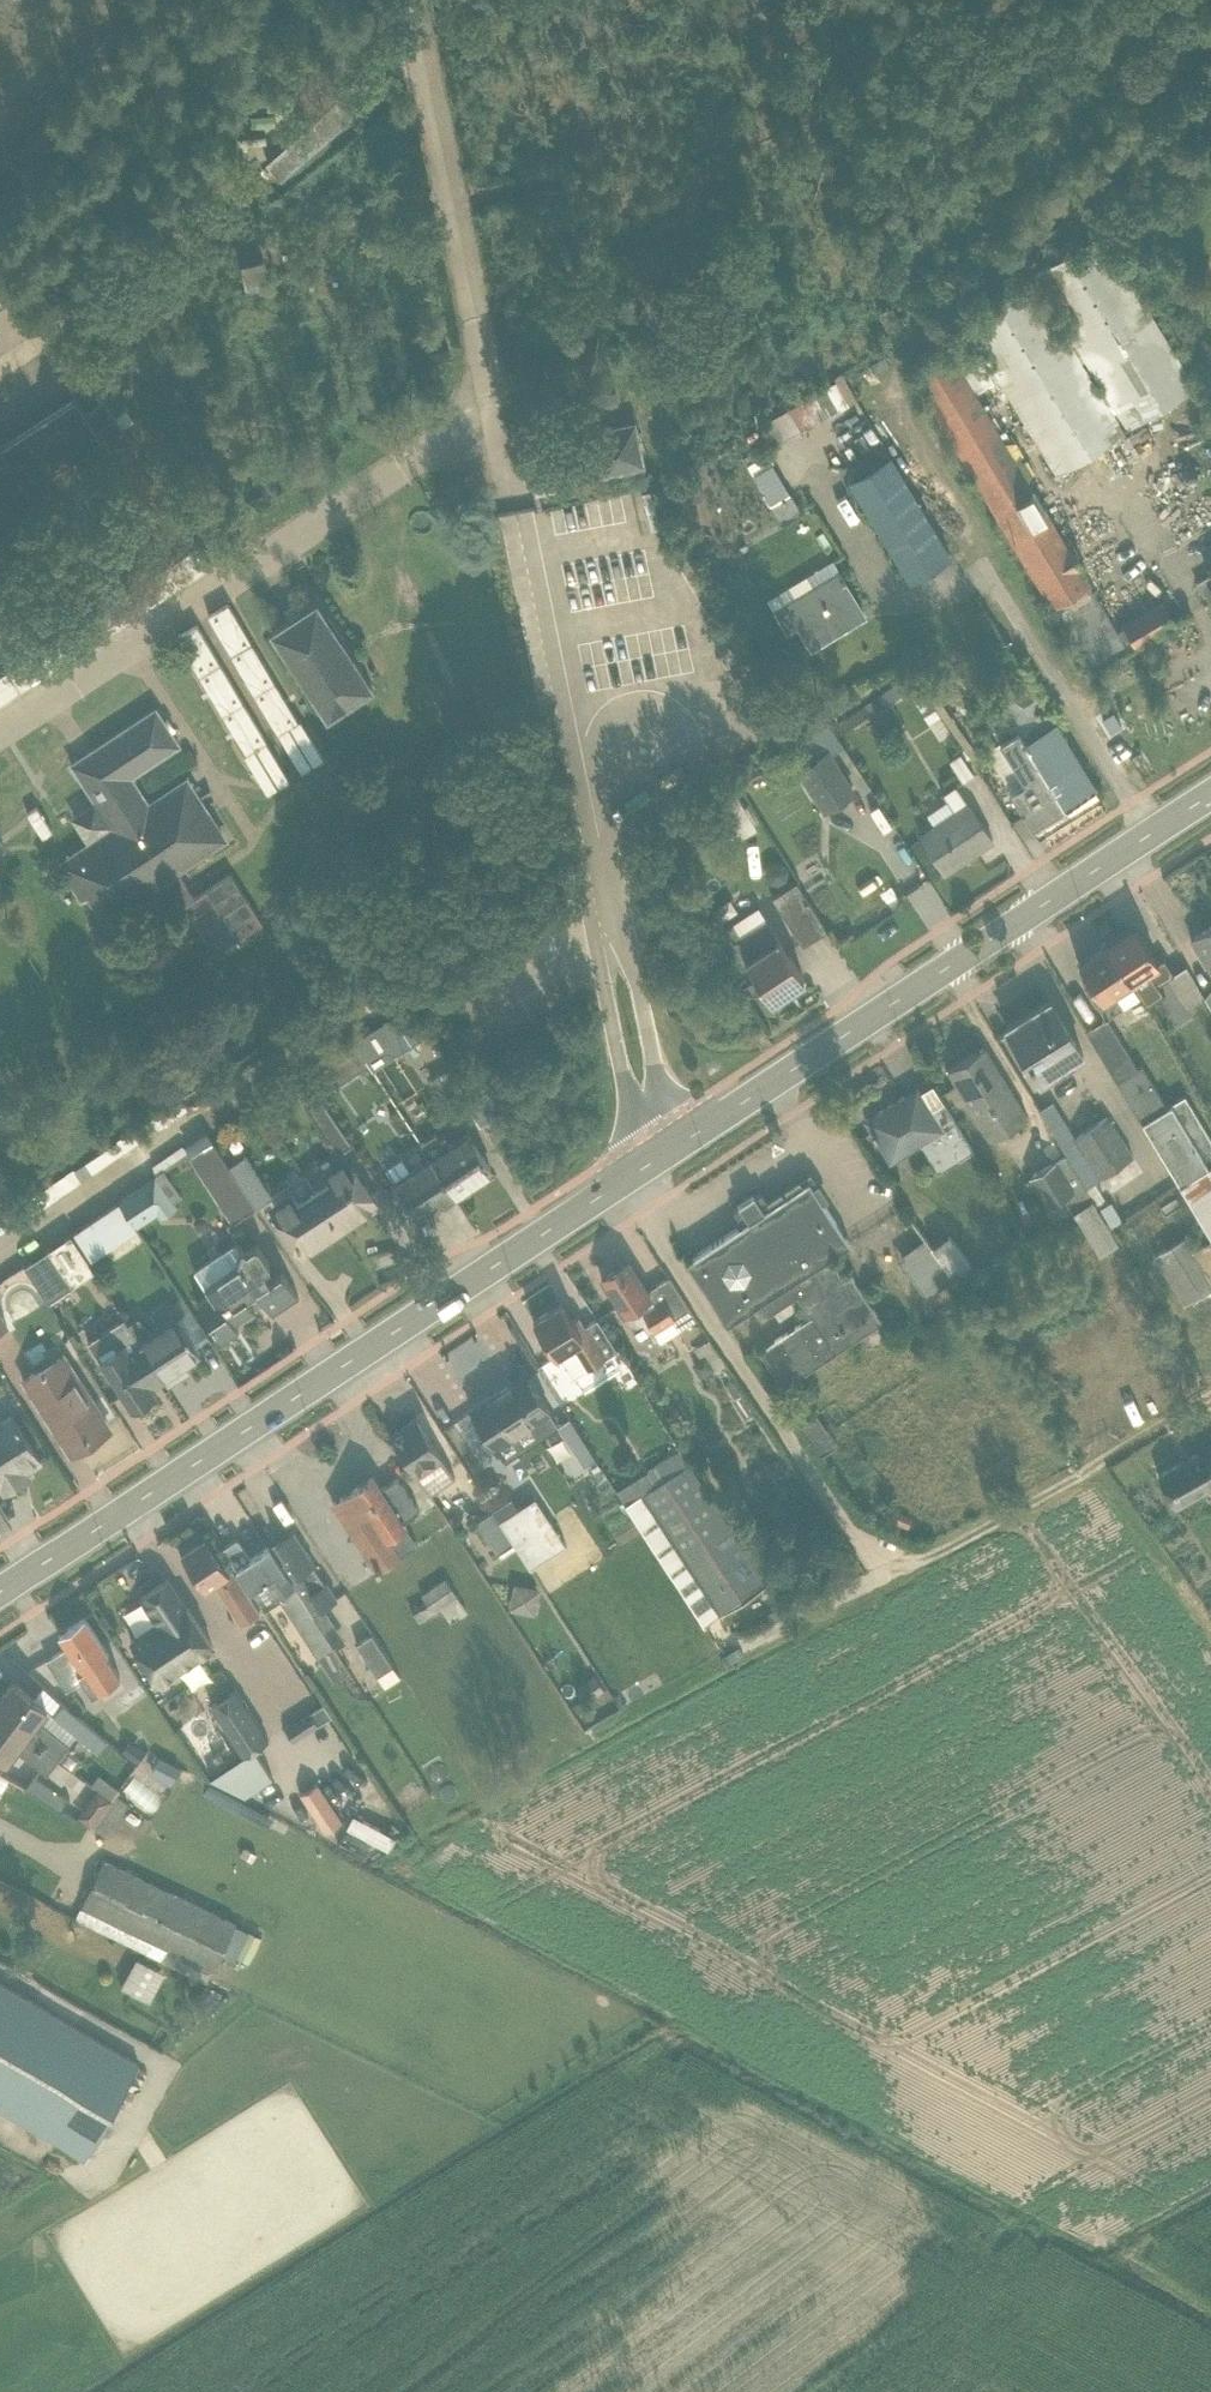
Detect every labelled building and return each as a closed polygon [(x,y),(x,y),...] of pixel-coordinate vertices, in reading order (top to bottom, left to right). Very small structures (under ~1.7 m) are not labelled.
[(1148,15),(1159,6),(1153,0),(1135,0),(1148,15)] [(1126,429),(1195,387),(1102,232),(1031,274),(1075,344),(1071,345),(1030,279),(962,321),(1055,476),(1123,434),(1121,431),(1123,430),(1082,363),(1084,362),(1126,429)] [(911,374),(1051,609),(1055,607),(1092,672),(1134,648),(1136,650),(1175,626),(1160,602),(1121,625),(1123,628),(1117,631),(1090,585),(1091,585),(1082,569),(1083,568),(1069,545),(1067,547),(975,393),(994,382),(968,339),(950,350),(948,348),(909,371),(911,374)] [(768,450),(838,411),(825,389),(756,428),(768,450)] [(591,409),(617,403),(614,390),(588,395),(591,409)] [(27,516),(24,511),(37,503),(39,506),(133,446),(121,427),(133,420),(125,408),(114,415),(104,399),(85,412),(75,396),(72,398),(73,399),(3,444),(2,444),(0,445),(0,446),(9,460),(0,466),(0,533),(27,516)] [(520,430),(532,490),(534,489),(536,500),(563,494),(561,484),(563,483),(564,486),(583,483),(583,480),(587,479),(587,482),(595,480),(594,477),(600,476),(601,479),(608,477),(607,474),(645,467),(636,421),(541,440),(538,427),(520,430)] [(909,583),(951,557),(890,456),(889,457),(882,445),(843,468),(850,479),(847,481),(909,583)] [(787,520),(801,512),(780,479),(760,491),(780,524),(782,523),(784,525),(789,523),(787,520)] [(650,532),(660,530),(651,491),(641,494),(650,532)] [(811,650),(866,617),(832,561),(766,601),(787,634),(797,628),(811,650)] [(1207,573),(1208,574),(1204,576),(1206,578),(1195,584),(1206,602),(1203,603),(1205,607),(1210,603),(1210,570),(1207,573)] [(327,719),(374,688),(316,600),(300,611),(293,600),(282,608),(289,618),(269,632),(327,719)] [(1032,829),(1095,790),(1046,713),(1034,720),(1029,717),(1032,713),(1034,702),(1033,701),(1037,698),(1002,639),(956,667),(971,692),(994,678),(1005,698),(993,711),(990,721),(998,728),(993,731),(1000,743),(985,753),(1032,829)] [(963,747),(968,743),(920,669),(837,725),(842,734),(918,684),(963,747)] [(908,693),(939,740),(949,734),(920,691),(921,690),(919,686),(908,693)] [(87,895),(98,914),(151,880),(155,886),(228,839),(186,776),(148,801),(133,778),(181,745),(172,732),(175,730),(167,717),(164,719),(156,707),(70,764),(93,802),(71,816),(86,841),(56,861),(81,899),(87,895)] [(822,813),(855,792),(830,752),(841,743),(826,720),(811,729),(813,733),(786,750),(797,767),(795,769),(822,813)] [(964,784),(974,777),(959,756),(949,763),(964,784)] [(944,874),(992,842),(967,804),(967,805),(955,788),(942,797),(953,814),(919,836),(944,874)] [(742,837),(757,827),(737,794),(722,803),(722,804),(705,815),(708,820),(700,825),(710,842),(719,837),(721,841),(738,831),(742,837)] [(42,836),(51,830),(36,806),(27,812),(42,836)] [(767,883),(777,886),(785,881),(787,871),(783,863),(773,861),(765,865),(763,876),(767,883)] [(207,949),(260,925),(236,873),(183,897),(207,949)] [(803,947),(826,933),(796,884),(772,898),(803,947)] [(770,1001),(803,980),(756,908),(732,924),(732,925),(724,929),(770,1001)] [(1191,939),(1210,972),(1210,927),(1191,939)] [(1164,959),(1157,963),(1134,928),(1106,946),(1139,997),(1152,1016),(1179,998),(1187,1010),(1205,998),(1204,998),(1184,967),(1174,974),(1164,959)] [(1139,997),(1106,946),(1078,964),(1089,982),(1084,986),(1095,1005),(1096,1005),(1106,1019),(1139,997)] [(1042,1084),(1085,1058),(1050,1001),(1007,1027),(1042,1084)] [(357,1046),(368,1064),(372,1070),(420,1037),(403,1012),(355,1043),(357,1046)] [(1085,1033),(1210,1239),(1210,1143),(1182,1098),(1166,1109),(1141,1066),(1137,1069),(1106,1019),(1085,1033)] [(319,1096),(368,1064),(357,1046),(308,1078),(319,1096)] [(990,1141),(1027,1118),(984,1048),(947,1071),(990,1141)] [(452,1112),(465,1104),(457,1093),(443,1071),(432,1078),(452,1112)] [(337,1152),(351,1143),(315,1090),(313,1092),(303,1077),(291,1086),(337,1152)] [(937,1173),(972,1151),(943,1104),(931,1111),(917,1089),(866,1121),(892,1162),(920,1145),(937,1173)] [(173,1103),(85,1162),(92,1172),(175,1117),(172,1112),(176,1108),(173,1103)] [(1107,1116),(1074,1139),(1052,1103),(1039,1110),(1066,1155),(1091,1198),(1095,1204),(1104,1198),(1094,1183),(1133,1157),(1107,1116)] [(205,1130),(184,1145),(189,1153),(187,1155),(232,1222),(255,1206),(227,1164),(205,1130)] [(464,1187),(490,1170),(465,1132),(428,1157),(455,1198),(466,1190),(464,1187)] [(227,1164),(255,1206),(272,1195),(244,1153),(227,1164)] [(338,1227),(374,1203),(343,1155),(322,1169),(329,1178),(313,1189),(338,1227)] [(1072,1210),(1091,1198),(1066,1155),(1056,1161),(1055,1161),(1028,1178),(1047,1209),(1043,1211),(1052,1224),(1072,1210)] [(455,1198),(428,1157),(409,1170),(402,1157),(385,1167),(418,1218),(442,1202),(444,1205),(455,1198)] [(119,1202),(135,1227),(157,1213),(160,1217),(177,1206),(173,1199),(181,1194),(163,1169),(117,1199),(119,1202)] [(783,1387),(881,1321),(850,1275),(843,1279),(829,1257),(849,1243),(809,1181),(770,1206),(760,1190),(732,1209),(742,1224),(686,1261),(727,1323),(759,1303),(767,1314),(772,1311),(779,1320),(793,1311),(794,1296),(796,1295),(810,1317),(759,1351),(783,1387)] [(338,1227),(313,1189),(297,1199),(291,1189),(270,1203),(302,1251),(338,1227)] [(1118,1244),(1095,1204),(1091,1198),(1072,1210),(1098,1256),(1118,1244)] [(1096,1204),(1110,1227),(1120,1220),(1109,1202),(1103,1206),(1101,1201),(1096,1204)] [(91,1259),(136,1228),(135,1227),(119,1202),(72,1233),(91,1259)] [(932,1245),(954,1277),(958,1282),(973,1270),(947,1235),(932,1245)] [(1197,1250),(1188,1236),(1153,1258),(1185,1307),(1210,1289),(1210,1242),(1197,1250)] [(926,1297),(954,1277),(932,1245),(926,1237),(897,1259),(926,1297)] [(271,1314),(297,1297),(281,1272),(268,1279),(262,1269),(270,1264),(257,1245),(253,1244),(245,1250),(239,1245),(235,1240),(193,1267),(209,1292),(195,1301),(221,1339),(238,1328),(233,1321),(263,1302),(271,1314)] [(48,1302),(71,1286),(48,1250),(24,1266),(48,1302)] [(668,1277),(647,1292),(628,1261),(601,1278),(639,1339),(651,1331),(659,1343),(696,1319),(668,1277)] [(26,1358),(46,1350),(41,1336),(60,1328),(50,1302),(10,1318),(26,1358)] [(602,1361),(617,1351),(596,1319),(585,1327),(578,1317),(571,1321),(560,1303),(533,1321),(556,1357),(559,1356),(573,1379),(601,1361),(602,1361)] [(9,1327),(0,1314),(0,1333),(9,1327)] [(139,1316),(127,1324),(166,1383),(179,1375),(176,1369),(199,1353),(174,1315),(149,1331),(139,1316)] [(88,1341),(132,1409),(156,1394),(154,1391),(166,1383),(127,1324),(124,1318),(88,1341)] [(716,1372),(726,1366),(709,1339),(694,1349),(699,1358),(704,1355),(706,1357),(692,1366),(700,1379),(715,1370),(716,1372)] [(70,1454),(111,1428),(89,1395),(91,1393),(64,1350),(21,1378),(70,1454)] [(558,1426),(558,1425),(524,1374),(471,1410),(484,1430),(479,1433),(488,1448),(492,1445),(496,1449),(504,1462),(558,1426)] [(40,1461),(10,1413),(0,1419),(0,1485),(4,1492),(30,1475),(26,1469),(40,1461)] [(821,1456),(837,1446),(816,1414),(800,1424),(821,1456)] [(430,1494),(455,1478),(415,1418),(390,1435),(430,1494)] [(583,1466),(595,1458),(569,1418),(558,1425),(558,1426),(583,1466)] [(1194,1447),(1197,1452),(1157,1476),(1161,1483),(1160,1484),(1169,1501),(1171,1500),(1176,1507),(1210,1487),(1210,1438),(1194,1447)] [(678,1450),(615,1493),(623,1506),(625,1505),(703,1626),(718,1616),(719,1617),(767,1586),(678,1450)] [(378,1573),(417,1547),(405,1528),(407,1527),(403,1521),(419,1511),(397,1478),(380,1489),(373,1478),(333,1505),(378,1573)] [(887,1524),(906,1531),(912,1518),(893,1510),(887,1524)] [(497,1553),(513,1542),(492,1512),(476,1523),(497,1553)] [(313,1566),(315,1565),(292,1531),(268,1547),(335,1650),(345,1642),(323,1609),(337,1599),(326,1582),(324,1584),(313,1566)] [(240,1625),(259,1612),(232,1571),(228,1573),(205,1538),(181,1554),(205,1590),(203,1591),(204,1593),(214,1586),(240,1625)] [(348,1672),(335,1650),(268,1547),(250,1558),(237,1539),(223,1549),(263,1611),(280,1600),(333,1681),(348,1672)] [(445,1580),(421,1596),(424,1601),(411,1610),(419,1623),(440,1610),(450,1625),(467,1614),(457,1598),(445,1580)] [(157,1687),(214,1649),(186,1607),(184,1609),(166,1581),(141,1598),(157,1622),(128,1642),(157,1687)] [(511,1609),(533,1614),(538,1592),(516,1587),(511,1609)] [(92,1694),(120,1676),(106,1654),(108,1654),(84,1618),(67,1630),(70,1634),(62,1640),(67,1648),(46,1661),(65,1690),(82,1679),(92,1694)] [(607,1662),(618,1681),(681,1646),(670,1627),(607,1662)] [(385,1690),(401,1680),(371,1635),(355,1645),(385,1690)] [(218,1668),(197,1688),(209,1701),(231,1682),(218,1668)] [(586,1703),(604,1692),(595,1676),(576,1687),(586,1703)] [(34,1700),(12,1683),(0,1700),(0,1716),(72,1770),(81,1759),(66,1748),(76,1734),(97,1751),(106,1740),(42,1687),(34,1700)] [(253,1749),(268,1740),(235,1690),(209,1707),(242,1757),(209,1778),(243,1797),(262,1784),(266,1790),(269,1789),(269,1787),(273,1784),(270,1780),(271,1778),(253,1749)] [(292,1741),(330,1716),(322,1705),(309,1713),(309,1712),(284,1729),(292,1741)] [(0,1716),(0,1759),(8,1765),(17,1753),(45,1775),(47,1773),(61,1784),(65,1780),(73,1786),(80,1776),(72,1770),(0,1716)] [(120,1752),(135,1763),(143,1752),(128,1741),(120,1752)] [(97,1789),(114,1802),(119,1797),(122,1792),(98,1774),(91,1784),(97,1789)] [(9,1780),(0,1775),(0,1796),(9,1780)] [(60,1810),(67,1796),(33,1777),(24,1789),(60,1810)] [(266,1830),(274,1815),(209,1782),(202,1796),(266,1830)] [(324,1834),(342,1823),(317,1785),(299,1797),(324,1834)] [(95,1828),(114,1802),(97,1789),(77,1816),(94,1829),(95,1828)] [(391,1816),(394,1814),(382,1795),(368,1804),(375,1816),(378,1814),(384,1824),(393,1819),(391,1816)] [(119,1797),(114,1802),(95,1828),(105,1836),(128,1805),(119,1797)] [(362,1861),(370,1845),(345,1832),(337,1847),(362,1861)] [(104,1860),(75,1919),(205,1983),(223,1950),(235,1957),(235,1959),(248,1964),(259,1939),(248,1933),(245,1937),(233,1930),(235,1925),(104,1860)] [(120,1988),(148,2004),(165,1976),(136,1960),(120,1988)] [(0,1986),(0,2115),(56,2147),(52,2155),(77,2170),(82,2161),(83,2161),(137,2064),(0,1986)]
